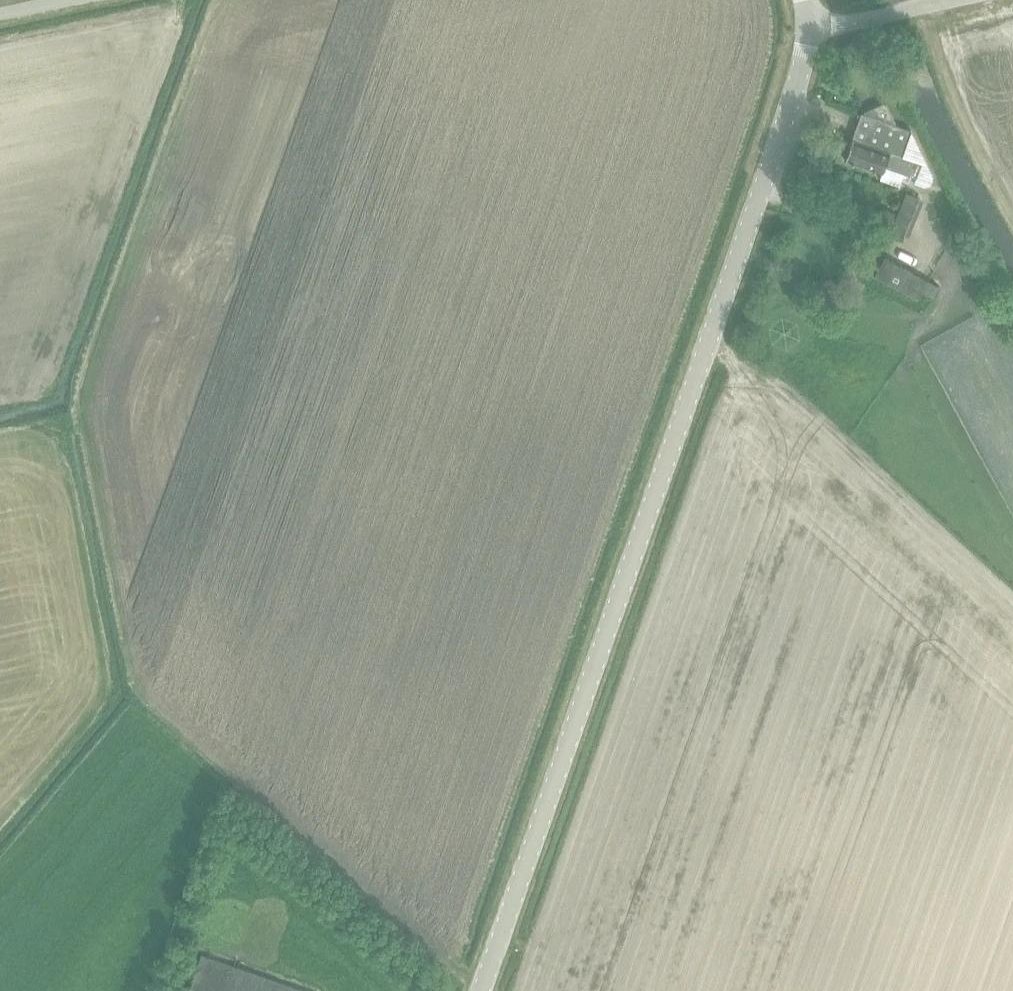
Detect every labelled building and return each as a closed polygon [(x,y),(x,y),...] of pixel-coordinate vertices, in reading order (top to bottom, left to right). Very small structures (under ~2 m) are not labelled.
[(933,176),(911,130),(895,124),(896,122),(887,104),(886,103),(885,102),(883,102),(882,102),(861,112),(844,159),(882,172),(885,165),(916,177),(914,182),(924,186),(925,186),(927,186),(929,185),(933,182),(934,179),(934,178),(933,176)] [(878,196),(899,200),(903,186),(881,181),(878,196)] [(909,236),(923,200),(907,193),(892,229),(909,236)] [(917,299),(921,292),(933,298),(939,286),(884,257),(874,276),(917,299)] [(296,988),(200,955),(188,990),(304,990),(296,988)]
